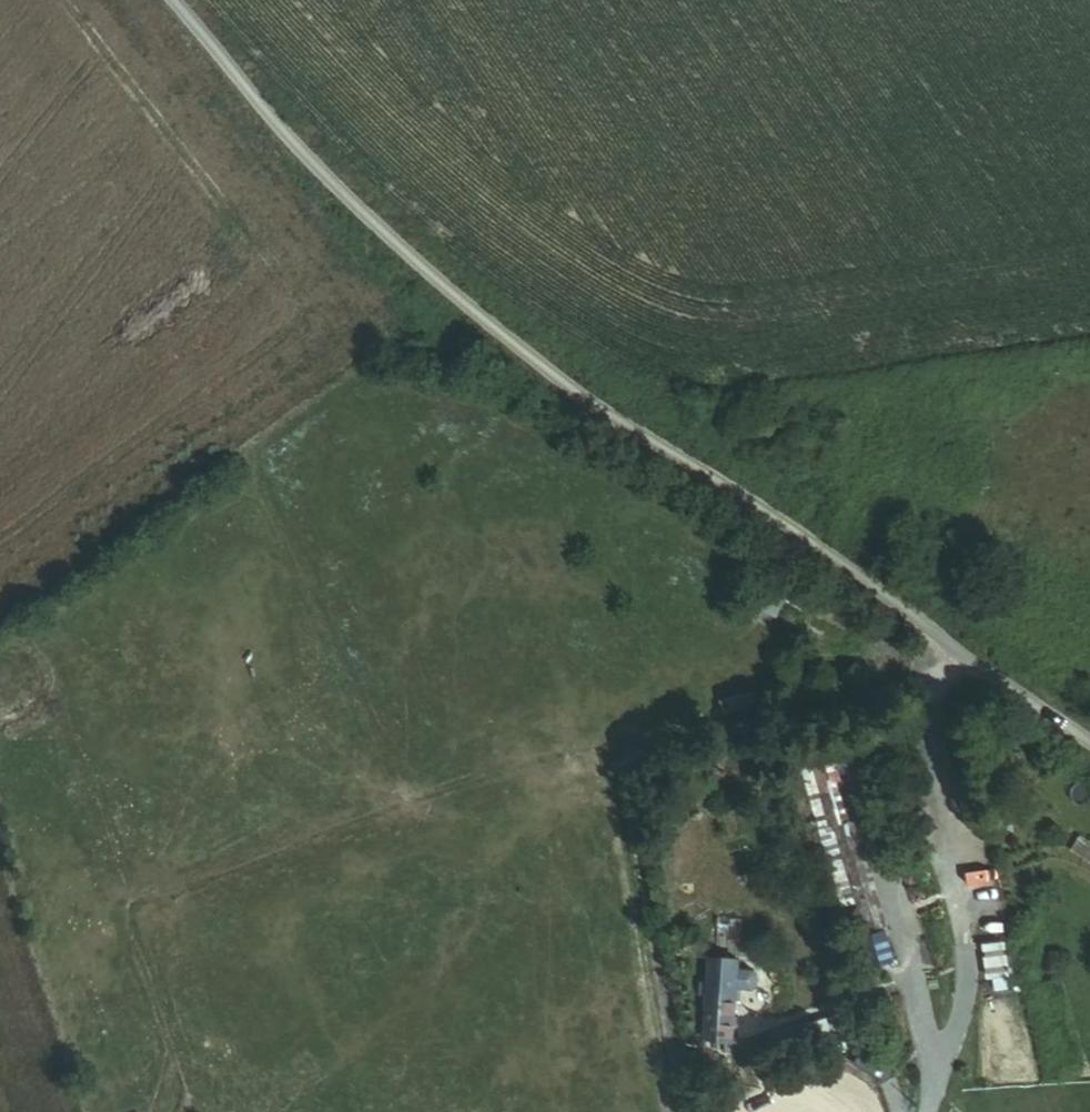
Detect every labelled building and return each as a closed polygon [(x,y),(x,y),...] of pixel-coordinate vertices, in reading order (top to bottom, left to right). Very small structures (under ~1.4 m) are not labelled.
[(761,576),(751,606),(779,615),(789,585),(761,576)] [(819,828),(837,908),(872,900),(838,752),(810,759),(825,826),(819,828)] [(688,1047),(737,1050),(742,955),(693,952),(688,1047)]
